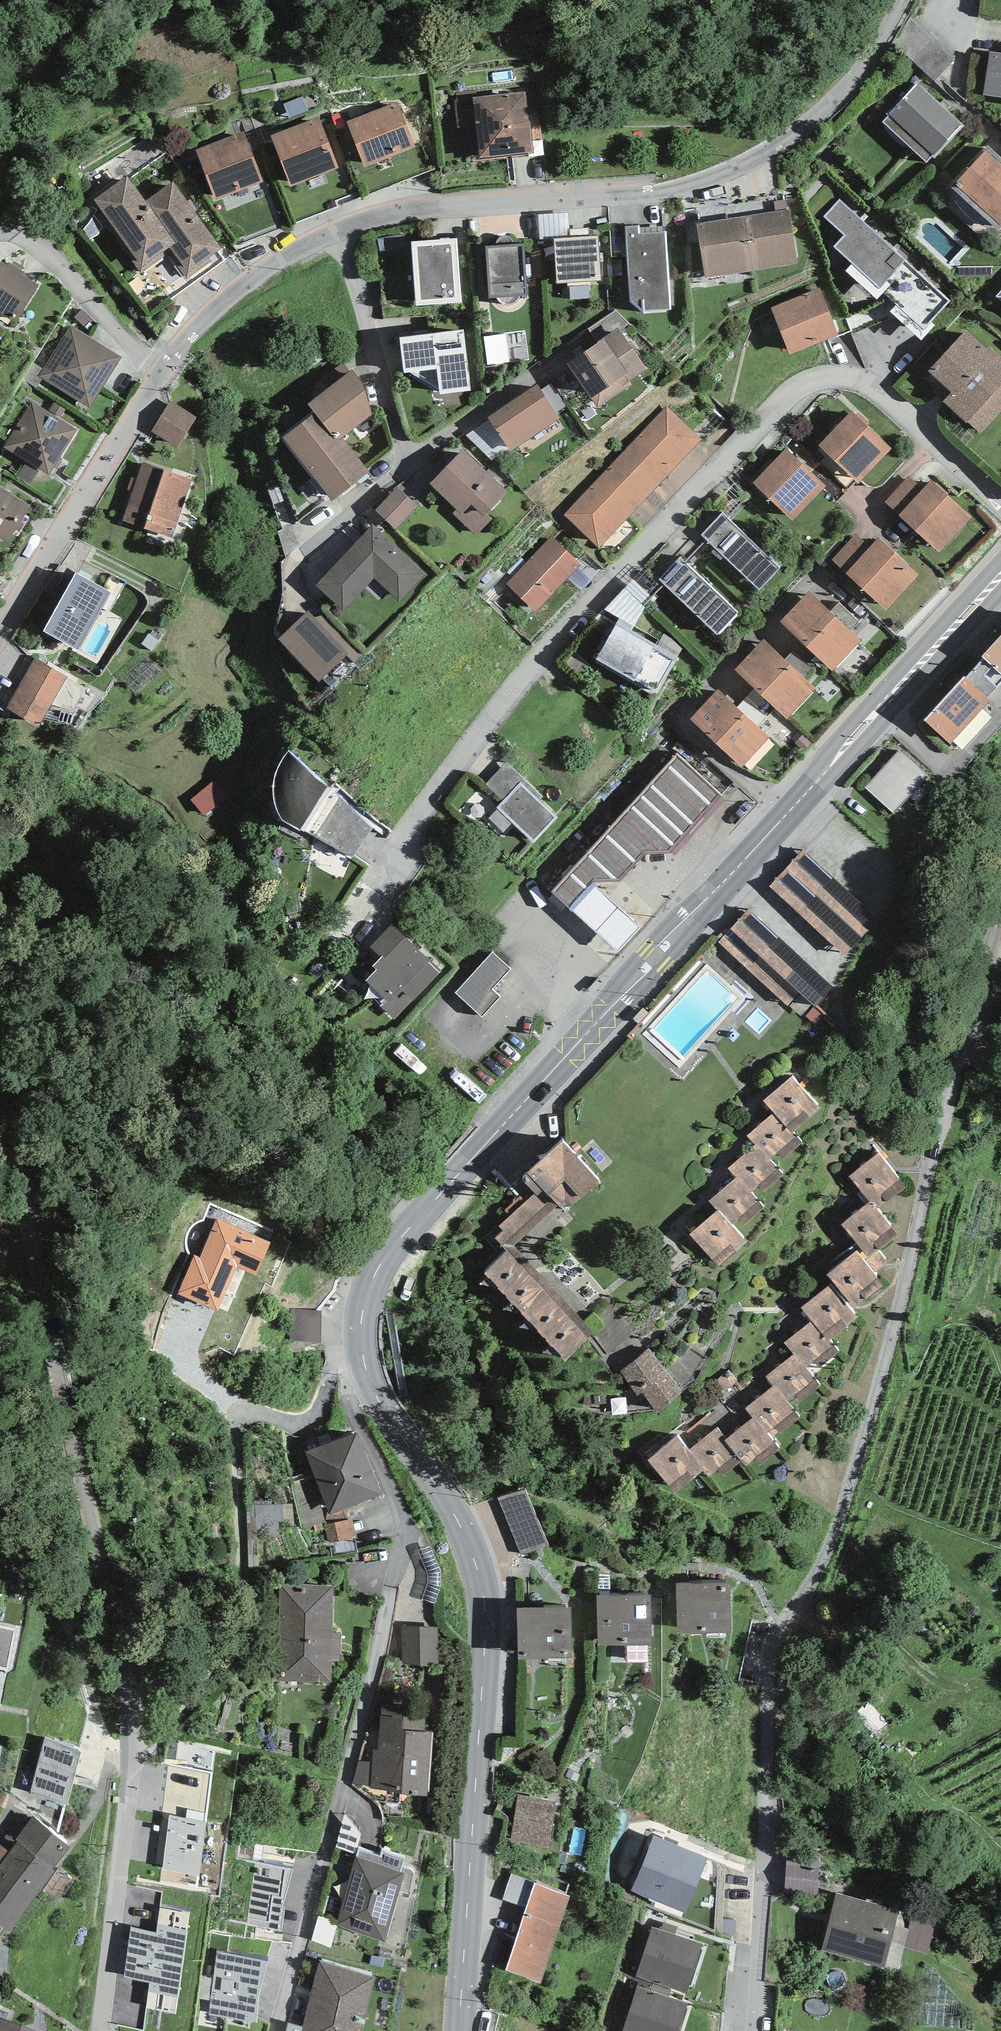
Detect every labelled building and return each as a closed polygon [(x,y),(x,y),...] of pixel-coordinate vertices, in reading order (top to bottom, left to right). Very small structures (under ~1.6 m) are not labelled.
[(989,51),(983,95),(1000,98),(1000,53),(989,51)] [(963,127),(916,83),(887,113),(889,115),(882,121),(926,162),(932,156),(934,158),(963,127)] [(532,153),(531,141),(542,139),(539,114),(528,116),(525,92),(473,98),(480,158),(532,153)] [(397,102),(347,122),(365,167),(415,147),(397,102)] [(271,136),(291,186),(339,167),(318,117),(271,136)] [(243,131),(195,150),(215,200),(263,182),(243,131)] [(987,145),(950,186),(999,231),(1000,228),(1000,158),(987,145)] [(127,176),(94,199),(133,254),(129,256),(142,273),(169,254),(187,279),(212,261),(209,257),(221,248),(173,181),(145,201),(127,176)] [(949,301),(839,199),(824,216),(844,234),(833,246),(923,329),(949,301)] [(696,223),(705,278),(799,263),(790,208),(696,223)] [(568,212),(538,214),(539,239),(554,239),(570,238),(569,229),(568,212)] [(639,226),(626,227),(631,302),(642,312),(670,309),(666,232),(639,234),(639,226)] [(570,238),(554,239),(556,283),(600,281),(598,236),(589,236),(588,228),(569,229),(570,238)] [(496,246),(485,246),(489,298),(497,298),(498,299),(499,301),(501,302),(503,304),(504,304),(507,305),(510,304),(514,303),(516,301),(517,300),(519,298),(519,296),(528,295),(525,244),(513,244),(513,243),(513,241),(511,239),(509,237),(507,236),(505,236),(502,236),(499,237),(498,238),(497,239),(496,241),(496,243),(496,246)] [(411,241),(415,305),(461,303),(457,239),(411,241)] [(0,264),(0,313),(15,323),(39,285),(24,275),(25,272),(9,262),(7,265),(1,262),(0,264)] [(821,288),(771,307),(789,354),(839,335),(821,288)] [(588,328),(598,342),(619,328),(622,333),(632,326),(616,310),(588,328)] [(122,357),(70,325),(38,376),(89,408),(122,357)] [(622,333),(619,328),(598,342),(566,363),(597,408),(632,385),(629,381),(647,369),(622,333)] [(411,372),(439,390),(439,395),(471,390),(463,330),(399,337),(404,372),(411,372)] [(928,371),(951,392),(943,401),(980,435),(1000,412),(1000,357),(989,346),(987,349),(966,330),(928,371)] [(488,341),(491,370),(514,367),(510,338),(488,341)] [(365,388),(352,370),(307,403),(314,412),(280,437),(331,500),(369,473),(343,438),(373,414),(365,388)] [(540,390),(555,412),(566,406),(551,383),(540,390)] [(537,384),(487,417),(489,420),(508,449),(509,451),(559,419),(555,412),(540,390),(537,384)] [(170,401),(152,431),(178,447),(197,417),(170,401)] [(49,476),(78,430),(32,402),(4,448),(49,476)] [(666,406),(563,514),(599,548),(702,440),(666,406)] [(819,445),(858,483),(892,449),(852,411),(819,445)] [(491,460),(508,449),(489,420),(466,436),(491,460)] [(787,448),(753,483),(793,521),(826,486),(787,448)] [(507,491),(463,449),(430,484),(456,509),(453,513),(476,535),(492,518),(486,512),(507,491)] [(122,521),(172,537),(191,479),(141,463),(122,521)] [(899,515),(923,490),(909,476),(885,502),(899,515)] [(923,490),(899,515),(939,552),(971,516),(931,480),(923,490)] [(31,505),(0,486),(0,538),(8,543),(31,505)] [(418,507),(397,487),(375,510),(395,530),(418,507)] [(701,535),(759,590),(780,567),(723,513),(701,535)] [(425,574),(372,525),(315,585),(343,611),(374,578),(398,602),(425,574)] [(846,573),(870,548),(856,534),(832,560),(846,573)] [(552,536),(506,584),(535,612),(581,564),(552,536)] [(870,548),(846,573),(886,610),(918,574),(879,538),(870,548)] [(680,557),(659,580),(717,635),(738,613),(680,557)] [(77,574),(44,629),(78,649),(111,594),(77,574)] [(832,671),(861,641),(809,592),(780,621),(832,671)] [(348,653),(308,611),(278,639),(319,681),(348,653)] [(633,627),(620,619),(596,659),(656,694),(678,658),(631,630),(633,627)] [(982,657),(984,658),(1000,674),(1000,636),(982,657)] [(786,718),(815,688),(764,640),(735,670),(786,718)] [(1000,683),(1000,674),(984,658),(966,679),(987,698),(1000,683)] [(34,659),(5,707),(37,726),(66,678),(34,659)] [(964,677),(924,720),(950,744),(990,701),(987,698),(966,679),(964,677)] [(741,767),(769,737),(718,688),(689,718),(741,767)] [(893,813),(927,775),(899,750),(865,788),(893,813)] [(351,858),(373,825),(334,794),(337,791),(290,751),(287,753),(285,755),(282,761),(279,765),(277,771),(275,779),(274,784),(273,792),(273,799),(276,809),(280,817),(282,820),(336,848),(335,850),(351,858)] [(724,798),(676,753),(552,890),(570,909),(593,883),(619,881),(645,854),(672,852),(724,798)] [(506,762),(486,784),(503,800),(496,808),(498,809),(489,819),(503,832),(513,823),(534,843),(558,818),(538,800),(542,796),(506,762)] [(216,779),(191,800),(204,816),(229,795),(216,779)] [(847,954),(880,918),(804,848),(770,884),(847,954)] [(641,926),(593,883),(570,909),(617,952),(641,926)] [(827,981),(749,906),(730,927),(812,1001),(827,981)] [(392,924),(370,947),(381,957),(373,966),(377,969),(366,981),(386,1000),(380,1006),(394,1020),(441,970),(392,924)] [(812,1001),(730,927),(719,941),(799,1016),(812,1001)] [(492,952),(455,993),(482,1017),(501,996),(493,989),(511,969),(492,952)] [(792,1076),(763,1101),(773,1112),(791,1133),(793,1131),(820,1108),(792,1076)] [(803,1142),(793,1131),(791,1133),(773,1112),(747,1135),(755,1145),(758,1143),(771,1159),(777,1153),(783,1160),(803,1142)] [(563,1141),(521,1179),(535,1193),(546,1204),(552,1198),(558,1205),(567,1214),(601,1182),(563,1141)] [(784,1175),(771,1159),(758,1143),(755,1145),(728,1168),(736,1178),(737,1176),(751,1192),(758,1186),(763,1192),(784,1175)] [(878,1153),(849,1176),(870,1201),(877,1210),(905,1187),(878,1153)] [(765,1207),(751,1192),(737,1176),(736,1178),(709,1202),(717,1210),(719,1209),(733,1224),(739,1219),(745,1225),(765,1207)] [(546,1204),(535,1193),(532,1195),(525,1202),(520,1196),(504,1210),(510,1216),(500,1226),(504,1231),(496,1238),(508,1252),(514,1246),(550,1213),(558,1205),(552,1198),(546,1204)] [(897,1236),(877,1210),(870,1201),(840,1224),(862,1252),(859,1254),(874,1273),(889,1261),(879,1250),(897,1236)] [(733,1224),(719,1209),(717,1210),(690,1234),(719,1267),(748,1241),(733,1224)] [(270,1244),(216,1220),(199,1257),(194,1255),(177,1294),(217,1312),(237,1268),(256,1276),(270,1244)] [(484,1274),(565,1361),(595,1334),(514,1246),(508,1252),(484,1274)] [(859,1254),(856,1251),(827,1274),(834,1282),(854,1308),(883,1285),(874,1273),(859,1254)] [(854,1308),(834,1282),(801,1308),(812,1321),(827,1340),(830,1339),(857,1317),(851,1310),(854,1308)] [(321,1310),(290,1309),(290,1341),(321,1341),(321,1310)] [(840,1352),(830,1339),(827,1340),(812,1321),(784,1343),(793,1354),(795,1353),(812,1374),(840,1352)] [(657,1412),(684,1391),(650,1348),(619,1372),(638,1396),(642,1393),(657,1412)] [(821,1385),(812,1374),(795,1353),(793,1354),(765,1377),(773,1386),(775,1385),(787,1401),(795,1395),(801,1401),(821,1385)] [(800,1417),(787,1401),(775,1385),(773,1386),(745,1408),(753,1418),(754,1417),(771,1439),(800,1417)] [(779,1449),(771,1439),(754,1417),(753,1418),(727,1438),(724,1440),(741,1461),(745,1466),(754,1459),(759,1465),(779,1449)] [(727,1438),(718,1427),(688,1451),(703,1470),(709,1477),(718,1469),(723,1476),(741,1461),(724,1440),(727,1438)] [(305,1452),(330,1514),(383,1495),(357,1433),(305,1452)] [(688,1451),(677,1437),(648,1460),(675,1493),(703,1470),(688,1451)] [(525,1489),(499,1500),(520,1550),(546,1539),(525,1489)] [(292,1504),(246,1506),(249,1567),(260,1566),(259,1538),(280,1537),(280,1528),(293,1527),(292,1504)] [(352,1518),(324,1524),(327,1542),(356,1536),(352,1518)] [(730,1582),(676,1583),(677,1633),(730,1632),(730,1582)] [(332,1633),(332,1585),(279,1584),(278,1682),(331,1682),(331,1660),(339,1660),(340,1633),(332,1633)] [(651,1596),(597,1597),(597,1645),(652,1645),(651,1596)] [(572,1607),(517,1608),(518,1659),(573,1658),(572,1607)] [(8,1671),(16,1629),(0,1625),(0,1669),(8,1671)] [(438,1626),(402,1627),(402,1665),(439,1665),(438,1626)] [(427,1704),(382,1702),(378,1750),(372,1750),(371,1762),(370,1785),(370,1788),(389,1791),(389,1795),(429,1797),(433,1732),(425,1732),(427,1704)] [(80,1752),(44,1739),(30,1793),(67,1805),(80,1752)] [(370,1785),(371,1762),(358,1762),(351,1784),(370,1785)] [(518,1795),(510,1841),(549,1849),(558,1803),(518,1795)] [(206,1822),(169,1815),(162,1868),(199,1876),(206,1822)] [(32,1818),(14,1840),(8,1836),(1,1845),(0,1846),(0,1876),(32,1901),(55,1872),(52,1869),(69,1847),(32,1818)] [(654,1836),(631,1891),(684,1913),(707,1859),(654,1836)] [(405,1856),(382,1848),(381,1856),(359,1847),(337,1925),(385,1942),(404,1874),(400,1873),(405,1856)] [(818,1854),(785,1854),(785,1894),(818,1894),(818,1854)] [(255,1862),(250,1893),(284,1899),(293,1870),(255,1862)] [(32,1901),(0,1876),(0,1924),(9,1931),(32,1901)] [(534,1883),(505,1970),(541,1984),(569,1895),(534,1883)] [(281,1911),(284,1899),(250,1893),(247,1925),(281,1931),(284,1911),(281,1911)] [(836,1893),(821,1951),(886,1968),(901,1911),(836,1893)] [(131,1927),(127,1954),(183,1965),(189,1912),(161,1907),(156,1933),(131,1927)] [(916,1918),(910,1951),(933,1955),(940,1923),(916,1918)] [(653,1927),(635,1976),(687,1994),(704,1945),(653,1927)] [(268,1962),(217,1951),(208,2015),(256,2023),(258,1996),(268,1962)] [(183,1965),(127,1954),(123,1977),(149,1983),(146,2009),(175,2014),(183,1965)] [(319,1959),(301,2030),(362,2030),(374,1977),(319,1959)] [(622,2030),(679,2030),(688,2004),(637,1987),(622,2030)] [(0,2018),(0,2030),(32,2030),(0,2018)]
